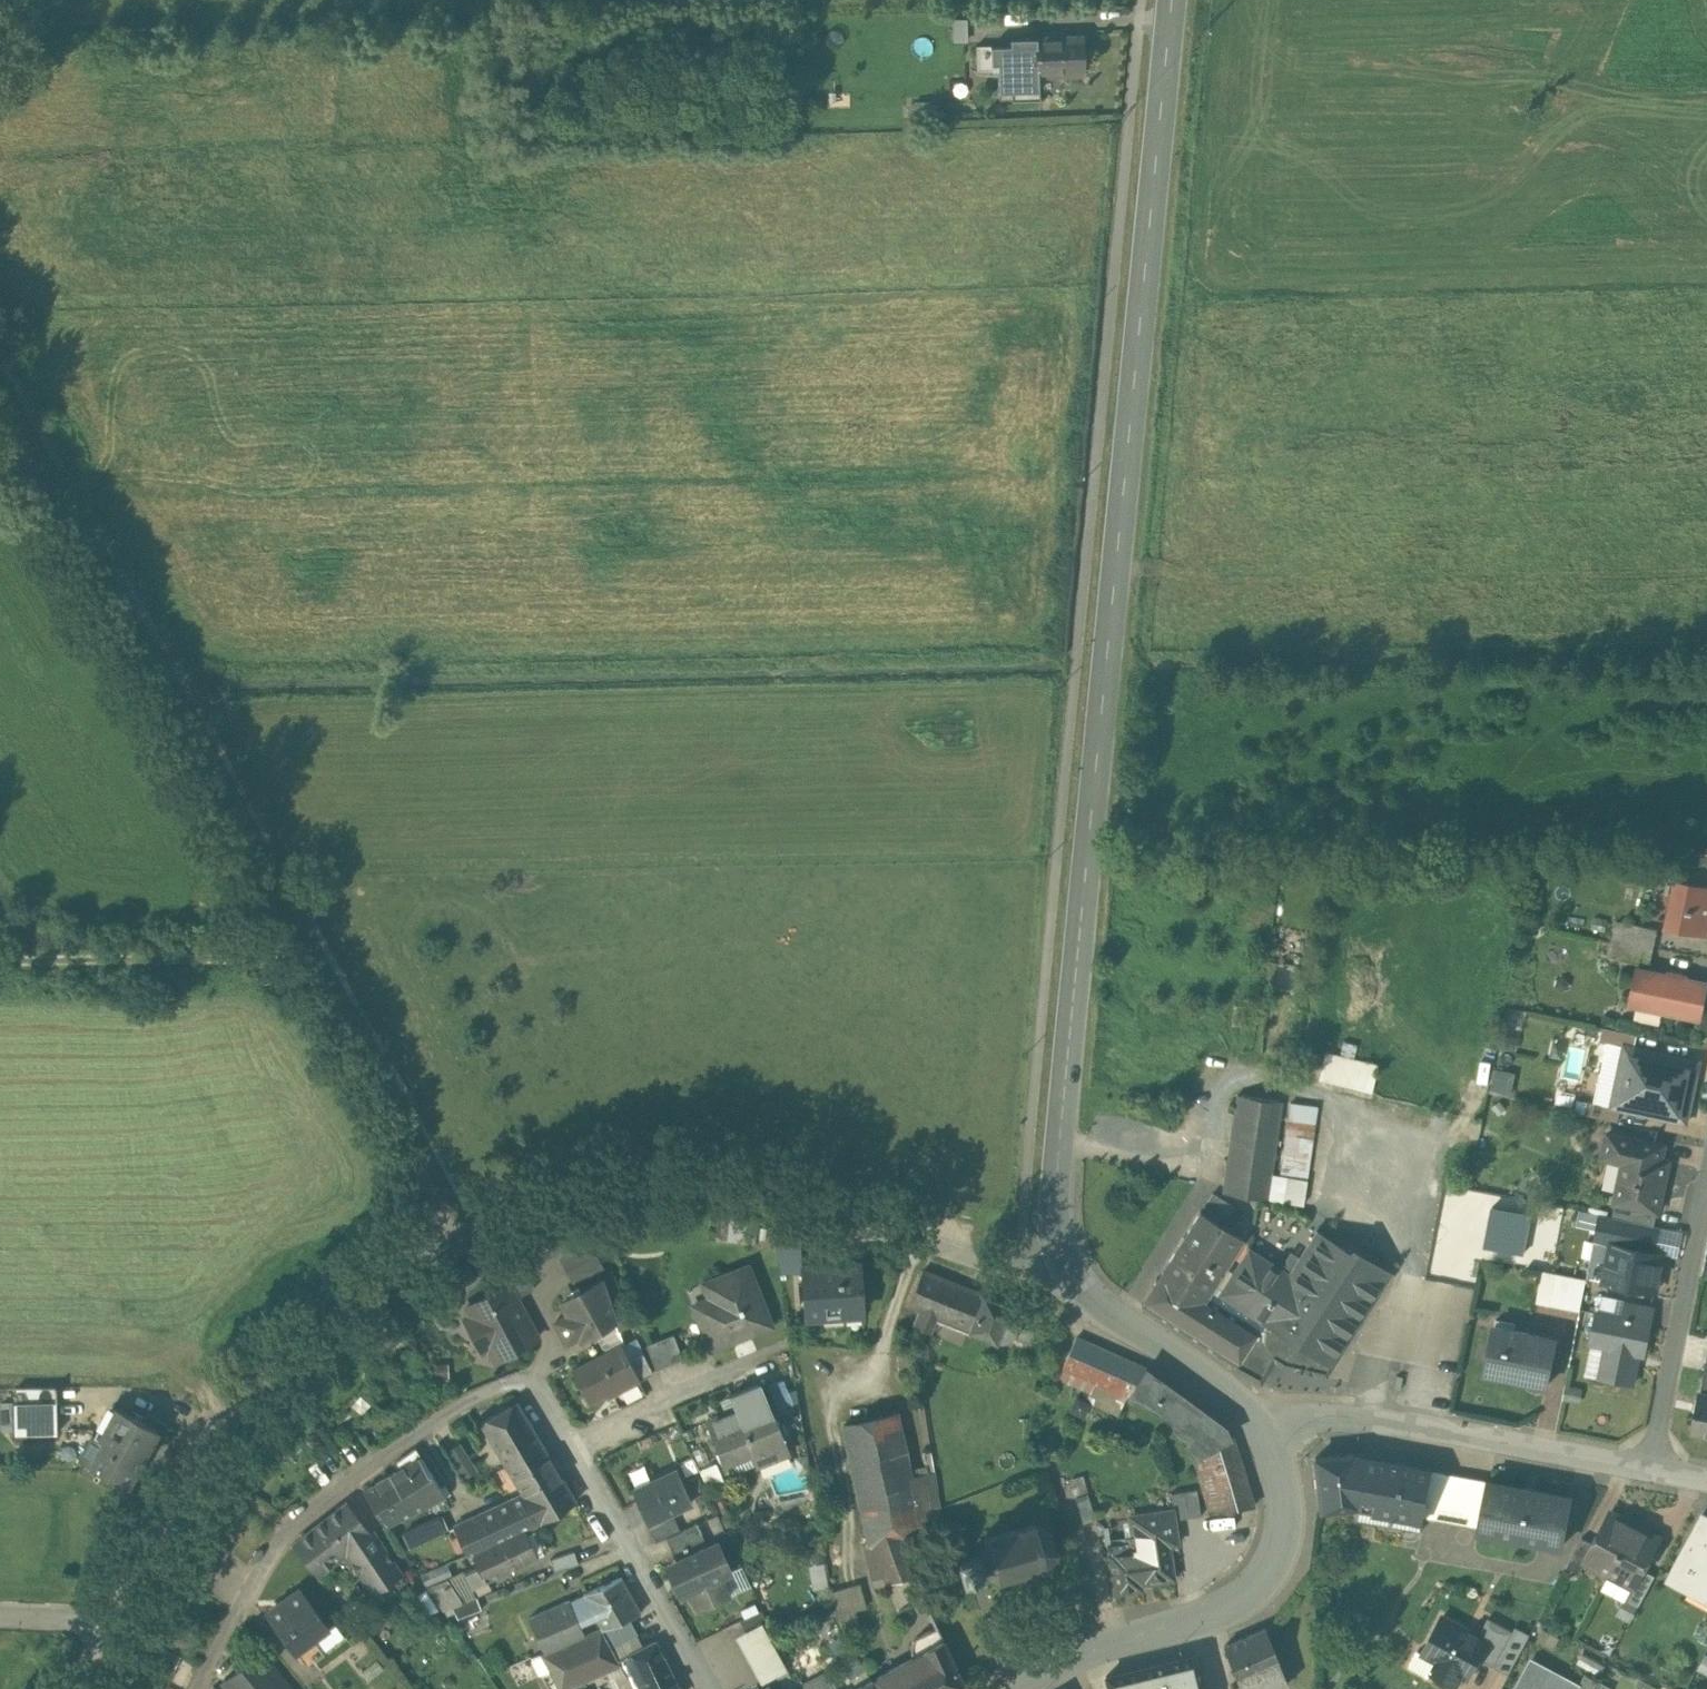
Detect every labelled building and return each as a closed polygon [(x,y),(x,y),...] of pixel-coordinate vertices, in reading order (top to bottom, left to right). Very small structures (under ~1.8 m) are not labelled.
[(1081,36),(1037,37),(1038,74),(1083,72),(1081,36)] [(1010,44),(991,45),(991,63),(998,63),(998,74),(999,92),(1012,91),(1012,100),(1039,99),(1038,74),(1037,37),(1010,38),(1010,44)] [(991,63),(991,45),(976,45),(977,71),(992,70),(992,74),(998,74),(998,63),(991,63)] [(1683,853),(1680,866),(1706,872),(1706,853),(1683,853)] [(1677,880),(1668,923),(1706,931),(1706,930),(1706,886),(1677,880)] [(1657,929),(1627,923),(1623,941),(1653,947),(1657,929)] [(1653,947),(1623,941),(1619,958),(1650,965),(1653,947)] [(1705,984),(1639,971),(1633,1002),(1698,1015),(1705,984)] [(1636,1034),(1604,1027),(1601,1040),(1625,1045),(1634,1047),(1636,1034)] [(1634,1047),(1625,1045),(1612,1106),(1621,1108),(1686,1122),(1699,1061),(1634,1047)] [(1377,1065),(1326,1053),(1319,1079),(1371,1091),(1377,1065)] [(1511,1092),(1516,1073),(1495,1068),(1491,1088),(1511,1092)] [(1282,1101),(1237,1094),(1223,1192),(1267,1199),(1282,1101)] [(1612,1106),(1588,1101),(1586,1114),(1618,1121),(1621,1108),(1612,1106)] [(1318,1106),(1291,1102),(1282,1166),(1308,1169),(1318,1106)] [(1655,1143),(1607,1132),(1602,1157),(1628,1163),(1620,1201),(1615,1200),(1614,1202),(1616,1202),(1657,1211),(1658,1211),(1669,1160),(1652,1157),(1655,1143)] [(1237,1208),(1213,1192),(1202,1211),(1226,1226),(1237,1208)] [(1657,1211),(1616,1202),(1613,1216),(1654,1224),(1657,1211)] [(1529,1214),(1492,1207),(1484,1244),(1522,1252),(1529,1214)] [(1201,1211),(1164,1270),(1198,1292),(1200,1288),(1204,1291),(1208,1290),(1241,1236),(1226,1226),(1202,1211),(1201,1211)] [(1617,1217),(1599,1214),(1594,1240),(1610,1243),(1611,1243),(1612,1243),(1617,1217)] [(727,1240),(730,1217),(718,1215),(715,1239),(727,1240)] [(746,1219),(730,1217),(727,1240),(743,1242),(746,1219)] [(1654,1224),(1617,1217),(1612,1243),(1653,1252),(1659,1225),(1654,1224)] [(758,1221),(746,1219),(743,1242),(755,1244),(758,1221)] [(799,1220),(771,1221),(773,1235),(800,1235),(799,1220)] [(1317,1232),(1299,1259),(1291,1254),(1281,1270),(1249,1250),(1216,1303),(1243,1320),(1260,1331),(1275,1356),(1274,1358),(1283,1363),(1325,1373),(1389,1273),(1352,1249),(1350,1253),(1317,1232)] [(800,1235),(773,1235),(777,1263),(802,1261),(800,1235)] [(602,1268),(587,1240),(561,1254),(576,1282),(602,1268)] [(1612,1243),(1611,1243),(1603,1280),(1656,1291),(1663,1254),(1653,1252),(1612,1243)] [(534,1288),(517,1255),(488,1271),(498,1289),(506,1284),(514,1298),(534,1288)] [(859,1263),(801,1267),(805,1316),(863,1312),(859,1263)] [(748,1266),(704,1283),(713,1305),(696,1312),(710,1348),(771,1325),(748,1266)] [(1010,1306),(922,1270),(907,1305),(919,1310),(937,1317),(995,1340),(1010,1306)] [(1164,1270),(1163,1270),(1142,1304),(1234,1363),(1232,1366),(1259,1382),(1274,1358),(1275,1356),(1260,1331),(1243,1320),(1216,1303),(1198,1292),(1164,1270)] [(1537,1301),(1550,1304),(1556,1273),(1543,1271),(1537,1301)] [(1586,1279),(1556,1273),(1550,1304),(1579,1310),(1586,1279)] [(630,1325),(612,1274),(600,1278),(615,1320),(618,1330),(630,1325)] [(600,1279),(565,1298),(564,1307),(567,1314),(556,1320),(566,1340),(578,1334),(580,1339),(615,1320),(600,1279)] [(514,1298),(506,1284),(498,1289),(468,1305),(473,1316),(466,1320),(481,1349),(494,1342),(502,1357),(535,1339),(514,1298)] [(1625,1303),(1602,1298),(1599,1312),(1622,1317),(1625,1303)] [(1653,1308),(1625,1303),(1622,1317),(1650,1323),(1653,1308)] [(1039,1318),(1010,1306),(995,1340),(995,1341),(996,1341),(996,1339),(1001,1341),(1007,1339),(1010,1336),(1013,1333),(1030,1340),(1039,1318)] [(937,1317),(919,1310),(913,1326),(930,1333),(937,1317)] [(1599,1312),(1597,1312),(1591,1343),(1592,1344),(1611,1347),(1605,1377),(1633,1383),(1639,1355),(1643,1356),(1650,1323),(1622,1317),(1599,1312)] [(1556,1339),(1494,1326),(1485,1372),(1512,1377),(1514,1370),(1546,1377),(1544,1384),(1546,1384),(1556,1339)] [(674,1334),(646,1344),(656,1369),(683,1359),(674,1334)] [(1147,1368),(1077,1336),(1062,1368),(1127,1397),(1146,1370),(1147,1368)] [(1611,1347),(1592,1344),(1586,1373),(1605,1377),(1611,1347)] [(621,1345),(573,1370),(589,1400),(618,1386),(620,1390),(639,1380),(629,1360),(621,1345)] [(414,1346),(389,1363),(395,1372),(399,1369),(402,1374),(413,1367),(420,1378),(431,1371),(414,1346)] [(643,1353),(629,1360),(639,1380),(653,1373),(643,1353)] [(1226,1427),(1146,1370),(1127,1397),(1150,1408),(1170,1422),(1194,1458),(1230,1437),(1226,1427)] [(783,1379),(768,1385),(778,1410),(793,1404),(783,1379)] [(56,1385),(16,1386),(17,1401),(57,1400),(56,1385)] [(1699,1393),(1691,1431),(1706,1434),(1706,1395),(1700,1394),(1699,1393)] [(17,1401),(14,1401),(15,1433),(57,1431),(57,1400),(17,1401)] [(516,1401),(480,1421),(506,1466),(507,1466),(542,1444),(516,1401)] [(768,1404),(739,1415),(736,1409),(707,1421),(724,1461),(725,1461),(723,1455),(749,1444),(757,1463),(758,1462),(756,1458),(785,1447),(786,1451),(788,1450),(769,1403),(768,1404)] [(115,1407),(99,1437),(103,1439),(89,1464),(128,1484),(158,1429),(115,1407)] [(896,1413),(844,1424),(868,1541),(869,1543),(874,1542),(885,1575),(887,1582),(915,1574),(902,1537),(920,1524),(910,1476),(896,1413)] [(92,1434),(78,1458),(89,1464),(103,1439),(99,1437),(92,1434)] [(1230,1437),(1194,1458),(1210,1510),(1254,1506),(1237,1453),(1230,1437)] [(461,1438),(444,1447),(461,1477),(477,1468),(461,1438)] [(542,1444),(507,1466),(524,1494),(518,1496),(454,1525),(467,1553),(472,1552),(472,1551),(534,1523),(535,1524),(541,1520),(575,1501),(542,1444)] [(398,1469),(363,1490),(386,1525),(445,1496),(440,1487),(415,1447),(394,1463),(398,1469)] [(1354,1453),(1315,1458),(1316,1464),(1320,1503),(1321,1509),(1358,1505),(1354,1455),(1354,1453)] [(1432,1469),(1354,1455),(1358,1505),(1424,1516),(1432,1470),(1432,1469)] [(677,1470),(632,1490),(647,1522),(692,1502),(677,1470)] [(1462,1476),(1432,1470),(1424,1516),(1454,1521),(1462,1476)] [(935,1471),(910,1476),(920,1524),(940,1508),(935,1471)] [(1489,1481),(1463,1477),(1463,1476),(1462,1476),(1454,1521),(1480,1526),(1489,1481)] [(1571,1496),(1489,1481),(1480,1526),(1479,1530),(1562,1546),(1571,1496)] [(1080,1489),(1089,1518),(1104,1513),(1095,1484),(1080,1489)] [(445,1485),(440,1487),(445,1496),(450,1494),(445,1485)] [(1197,1489),(1171,1493),(1175,1519),(1201,1516),(1197,1489)] [(346,1502),(295,1542),(318,1573),(346,1551),(369,1533),(368,1532),(346,1502)] [(1173,1509),(1146,1513),(1147,1519),(1130,1522),(1133,1541),(1108,1545),(1115,1593),(1141,1589),(1140,1583),(1174,1579),(1169,1545),(1178,1543),(1175,1519),(1173,1509)] [(1594,1542),(1584,1560),(1585,1561),(1599,1568),(1601,1563),(1611,1569),(1635,1524),(1634,1524),(1634,1525),(1624,1519),(1624,1518),(1610,1511),(1594,1542)] [(1703,1513),(1671,1572),(1706,1591),(1706,1515),(1703,1513)] [(442,1514),(402,1533),(409,1548),(449,1529),(442,1514)] [(674,1517),(650,1528),(656,1541),(666,1537),(680,1530),(674,1517)] [(534,1523),(472,1551),(472,1552),(478,1565),(465,1572),(472,1586),(537,1556),(537,1555),(537,1554),(547,1549),(535,1524),(534,1523)] [(680,1530),(666,1537),(672,1551),(704,1537),(697,1523),(680,1530)] [(1035,1523),(988,1536),(985,1534),(982,1538),(979,1537),(972,1549),(973,1553),(959,1557),(964,1576),(968,1575),(968,1577),(980,1573),(979,1572),(983,1571),(983,1570),(1000,1580),(1047,1566),(1056,1550),(1051,1532),(1035,1523)] [(1635,1524),(1611,1569),(1621,1574),(1619,1578),(1632,1585),(1633,1586),(1643,1568),(1660,1537),(1646,1530),(1645,1531),(1635,1525),(1636,1524),(1635,1524)] [(400,1572),(371,1530),(368,1532),(369,1533),(346,1551),(373,1590),(400,1572)] [(1582,1536),(1566,1566),(1579,1572),(1585,1561),(1584,1560),(1594,1542),(1582,1536)] [(704,1537),(672,1551),(698,1608),(729,1594),(704,1537)] [(874,1542),(869,1543),(868,1541),(864,1542),(874,1578),(885,1575),(874,1542)] [(574,1550),(550,1558),(554,1571),(578,1563),(574,1550)] [(444,1560),(420,1572),(426,1583),(449,1571),(444,1560)] [(1655,1574),(1643,1568),(1633,1586),(1632,1585),(1626,1597),(1639,1604),(1655,1574)] [(621,1576),(584,1593),(597,1616),(603,1627),(628,1616),(629,1617),(641,1612),(621,1576)] [(449,1583),(431,1590),(443,1609),(462,1602),(449,1583)] [(860,1583),(832,1591),(840,1633),(861,1631),(856,1607),(866,1605),(860,1583)] [(327,1628),(300,1588),(266,1613),(295,1652),(313,1639),(322,1652),(345,1635),(335,1620),(328,1625),(329,1626),(327,1628)] [(584,1593),(529,1617),(544,1652),(585,1634),(580,1623),(597,1616),(584,1593)] [(462,1602),(453,1606),(458,1618),(481,1609),(476,1596),(462,1602)] [(761,1610),(740,1620),(745,1630),(767,1621),(761,1610)] [(1479,1634),(1442,1615),(1422,1653),(1437,1661),(1431,1671),(1456,1685),(1462,1674),(1467,1677),(1478,1657),(1488,1639),(1479,1634)] [(603,1627),(601,1628),(611,1646),(636,1634),(638,1633),(629,1617),(628,1616),(603,1627)] [(1513,1630),(1488,1617),(1479,1634),(1488,1639),(1478,1657),(1494,1666),(1513,1630)] [(730,1625),(739,1645),(771,1629),(767,1621),(745,1630),(740,1620),(730,1625)] [(911,1651),(913,1656),(943,1639),(937,1626),(917,1635),(913,1639),(911,1645),(911,1651)] [(1224,1645),(1238,1682),(1241,1688),(1276,1688),(1287,1684),(1280,1665),(1266,1627),(1224,1645)] [(531,1657),(549,1688),(558,1688),(561,1688),(562,1688),(620,1663),(611,1646),(601,1628),(585,1634),(544,1652),(531,1657)] [(179,1653),(150,1639),(143,1654),(172,1667),(179,1653)] [(876,1677),(877,1679),(883,1688),(959,1688),(966,1685),(965,1683),(964,1683),(943,1639),(913,1656),(876,1677)] [(619,1658),(636,1688),(679,1688),(655,1640),(619,1658)] [(222,1683),(227,1688),(291,1688),(262,1651),(222,1683)] [(1197,1654),(1168,1661),(1168,1663),(1156,1666),(1156,1664),(1106,1676),(1109,1688),(1205,1688),(1197,1654)] [(794,1659),(786,1663),(788,1668),(791,1676),(800,1672),(794,1659)] [(1531,1659),(1516,1688),(1578,1688),(1586,1674),(1585,1674),(1579,1685),(1531,1659)] [(776,1674),(784,1688),(795,1688),(797,1688),(791,1676),(788,1668),(776,1674)] [(864,1669),(851,1676),(856,1684),(864,1679),(866,1682),(871,1680),(864,1669)] [(797,1688),(837,1688),(827,1672),(797,1688)] [(1578,1688),(1593,1688),(1598,1680),(1586,1674),(1578,1688)] [(874,1678),(871,1680),(866,1682),(855,1688),(880,1688),(874,1678)] [(1598,1681),(1598,1680),(1593,1688),(1611,1688),(1612,1688),(1598,1681)]
